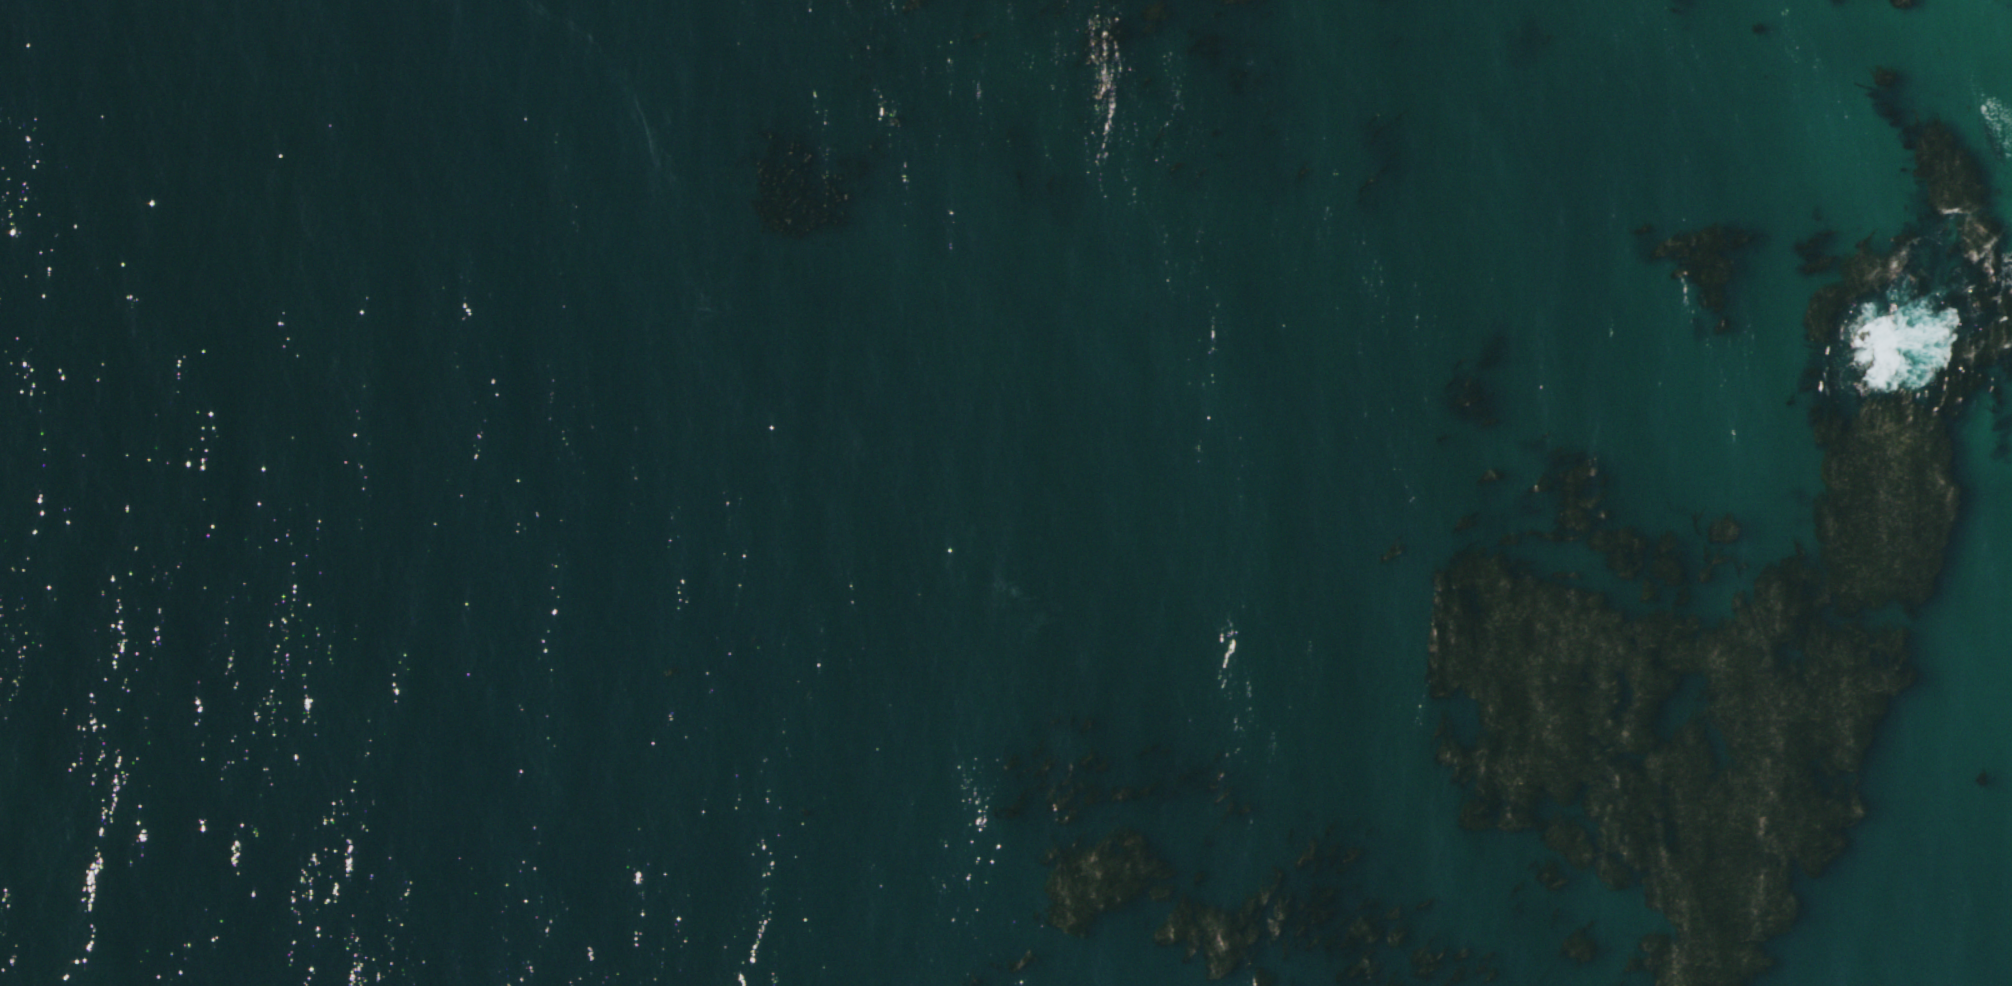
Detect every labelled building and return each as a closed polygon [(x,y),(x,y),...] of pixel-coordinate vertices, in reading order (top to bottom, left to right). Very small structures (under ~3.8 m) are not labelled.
[(1891,316),(1847,328),(1849,362),(1857,402),(1880,347),(1891,316)]
